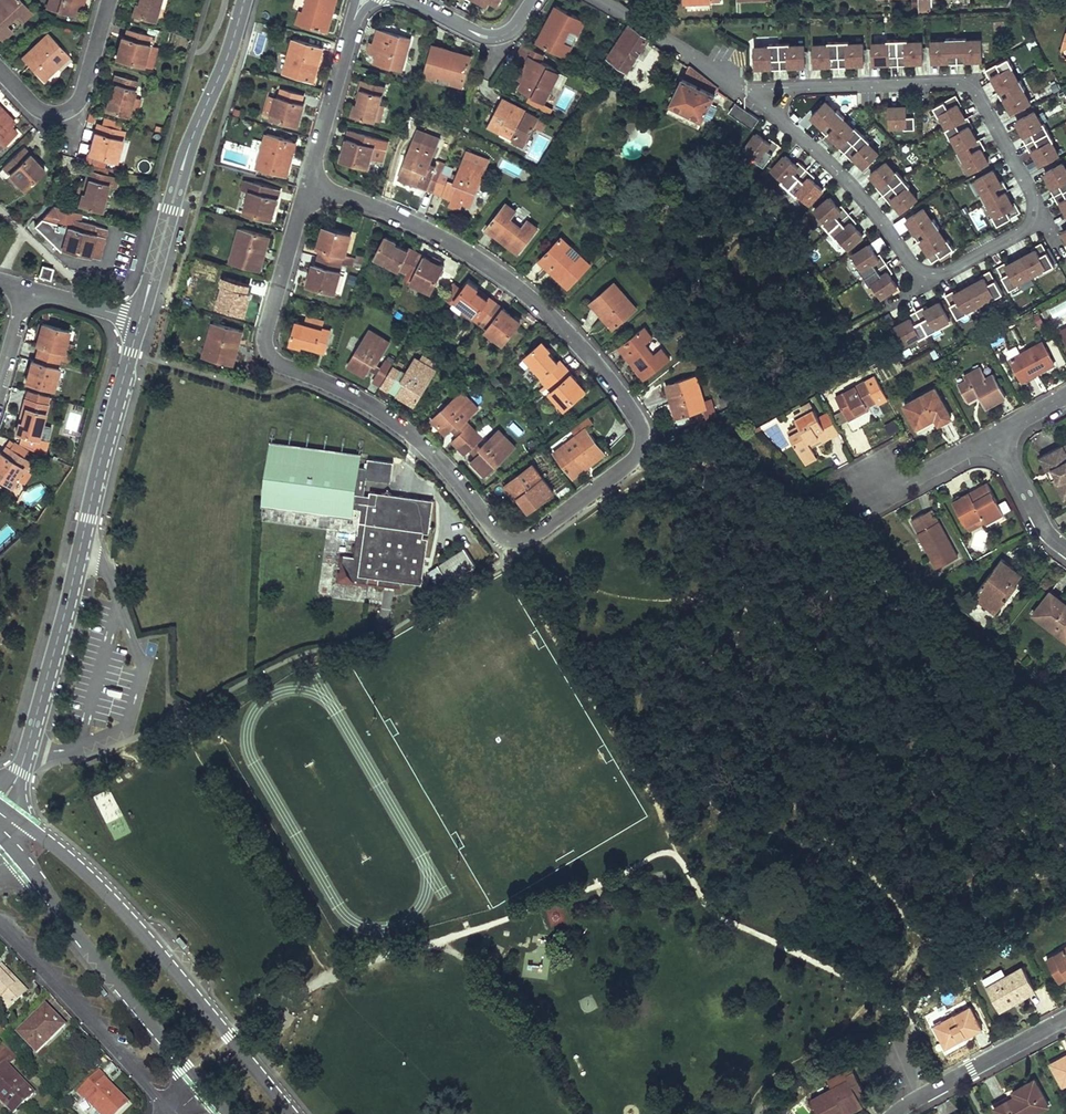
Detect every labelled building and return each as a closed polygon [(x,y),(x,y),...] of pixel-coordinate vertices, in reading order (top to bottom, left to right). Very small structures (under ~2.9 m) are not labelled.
[(2,39),(11,30),(5,24),(16,14),(22,20),(31,11),(20,0),(1,0),(2,1),(0,3),(0,36),(2,39)] [(48,7),(75,15),(77,7),(82,8),(84,0),(50,0),(48,7)] [(139,3),(136,2),(133,13),(155,20),(161,0),(140,0),(139,3)] [(309,13),(303,11),(300,10),(297,22),(327,30),(330,18),(327,17),(328,12),(332,13),(335,0),(312,0),(309,13)] [(303,11),(309,13),(312,0),(306,0),(303,11)] [(633,0),(631,0),(627,6),(637,12),(640,5),(633,0)] [(919,13),(931,13),(931,0),(919,0),(919,13)] [(585,21),(558,7),(546,31),(540,42),(566,56),(572,46),(564,41),(571,28),(579,32),(585,21)] [(631,24),(610,55),(628,67),(649,36),(631,24)] [(579,32),(571,28),(564,41),(572,46),(579,32)] [(155,37),(129,29),(126,37),(123,36),(120,45),(124,46),(120,59),(143,66),(150,43),(153,44),(155,37)] [(546,31),(542,29),(536,40),(540,42),(546,31)] [(411,39),(379,30),(375,44),(372,54),(378,55),(375,62),(402,70),(411,39)] [(66,52),(48,33),(23,56),(43,78),(59,64),(56,61),(66,52)] [(958,63),(957,37),(947,37),(947,40),(932,40),(933,61),(947,60),(947,63),(958,63)] [(968,37),(957,37),(958,63),(969,63),(969,59),(983,59),(983,39),(968,39),(968,37)] [(318,46),(294,39),(285,72),(313,79),(318,60),(315,59),(318,46)] [(899,65),(898,39),(888,39),(888,42),(873,42),(874,62),(888,62),(888,65),(899,65)] [(909,39),(898,39),(899,65),(911,64),(910,61),(924,61),(924,41),(909,41),(909,39)] [(850,40),(840,41),(840,67),(852,66),(851,63),(865,63),(865,42),(850,43),(850,40)] [(840,41),(829,41),(829,43),(814,44),(815,64),(829,64),(829,67),(840,67),(840,41)] [(791,42),(781,43),(781,68),(793,68),(793,65),(806,64),(806,44),(791,45),(791,42)] [(150,43),(143,66),(152,68),(159,46),(153,44),(150,43)] [(781,43),(770,43),(770,45),(755,46),(756,66),(770,65),(770,69),(781,68),(781,43)] [(124,46),(120,45),(116,57),(120,59),(124,46)] [(455,51),(433,45),(425,75),(437,78),(438,74),(440,69),(454,73),(453,78),(452,82),(464,86),(472,56),(460,52),(458,57),(454,56),(455,51)] [(534,50),(525,45),(521,53),(530,58),(526,65),(519,79),(523,81),(519,89),(545,102),(559,72),(535,60),(530,57),(534,50)] [(539,52),(534,50),(530,57),(535,60),(539,52)] [(66,52),(56,61),(59,64),(69,55),(66,52)] [(521,53),(517,61),(526,65),(530,58),(521,53)] [(628,67),(610,55),(605,63),(623,75),(628,67)] [(1009,58),(986,70),(992,80),(995,79),(1001,90),(1019,81),(1012,68),(1014,67),(1009,58)] [(682,77),(672,101),(703,118),(704,117),(711,104),(714,98),(713,98),(719,91),(718,88),(719,87),(690,66),(685,78),(682,77)] [(454,73),(440,69),(438,74),(453,78),(454,73)] [(137,81),(116,75),(114,83),(117,84),(113,98),(111,97),(108,109),(129,114),(133,96),(137,81)] [(385,86),(364,80),(362,89),(364,89),(360,104),(358,103),(354,114),(376,120),(380,104),(385,86)] [(1021,80),(998,92),(1004,102),(1007,101),(1013,112),(1031,103),(1023,90),(1026,88),(1021,80)] [(302,94),(282,89),(280,96),(278,96),(277,98),(271,96),(266,115),(273,117),(272,118),(295,124),(298,111),(301,112),(304,103),(300,102),(302,94)] [(957,94),(935,106),(940,115),(942,114),(949,127),(966,118),(960,106),(963,104),(957,94)] [(133,96),(129,114),(136,116),(141,98),(133,96)] [(524,109),(504,99),(490,126),(500,132),(502,128),(505,123),(518,130),(515,135),(513,138),(525,145),(539,118),(528,112),(526,115),(522,113),(524,109)] [(826,100),(812,114),(822,124),(819,126),(827,134),(830,132),(844,118),(845,116),(838,109),(836,110),(826,100)] [(904,105),(890,106),(890,126),(906,125),(906,127),(916,127),(915,101),(903,102),(904,105)] [(737,102),(729,111),(747,124),(753,128),(760,118),(746,108),(737,102)] [(386,106),(380,104),(376,120),(381,122),(386,106)] [(717,107),(711,104),(704,117),(709,120),(717,107)] [(0,108),(0,148),(16,133),(10,127),(14,123),(0,108)] [(1021,134),(1026,144),(1049,132),(1044,122),(1042,123),(1035,110),(1017,120),(1024,132),(1021,134)] [(88,121),(95,123),(97,115),(90,113),(88,121)] [(949,127),(947,128),(952,138),(954,137),(961,149),(978,140),(972,128),(975,127),(969,117),(966,118),(949,127)] [(105,118),(102,126),(121,131),(123,123),(105,118)] [(837,144),(845,152),(863,134),(856,126),(854,128),(844,118),(830,132),(840,141),(837,144)] [(518,130),(505,123),(502,128),(515,135),(518,130)] [(102,126),(98,124),(94,141),(97,142),(94,154),(117,161),(126,132),(121,131),(102,126)] [(299,139),(267,130),(265,139),(257,166),(258,166),(289,175),(292,165),(294,156),(299,139)] [(377,138),(350,130),(346,147),(349,148),(345,160),(368,167),(377,138)] [(415,139),(437,147),(440,138),(419,130),(415,139)] [(758,131),(746,147),(758,156),(757,158),(766,164),(781,143),(771,136),(769,139),(758,131)] [(1049,132),(1026,144),(1032,154),(1035,153),(1042,165),(1059,155),(1052,142),(1054,141),(1049,132)] [(863,134),(845,152),(853,160),(856,157),(866,167),(879,153),(869,143),(871,141),(863,134)] [(436,165),(430,163),(437,147),(415,139),(409,156),(403,170),(400,177),(418,183),(427,187),(427,188),(429,189),(435,191),(444,195),(455,167),(446,164),(447,163),(438,160),(436,165)] [(978,140),(958,151),(963,160),(965,159),(972,172),(989,162),(983,151),(986,149),(981,139),(978,140)] [(119,157),(125,158),(129,141),(124,140),(119,157)] [(24,149),(5,168),(26,190),(42,173),(33,163),(35,160),(24,149)] [(489,160),(468,151),(455,181),(459,182),(456,188),(450,206),(459,209),(462,202),(470,206),(489,160)] [(409,156),(403,153),(399,168),(403,170),(409,156)] [(786,153),(773,168),(784,179),(785,177),(793,184),(807,168),(799,160),(797,163),(786,153)] [(45,170),(35,160),(33,163),(42,173),(45,170)] [(877,185),(884,194),(904,178),(897,170),(895,171),(886,160),(871,173),(879,183),(877,185)] [(1055,196),(1065,190),(1065,168),(1063,162),(1045,172),(1052,184),(1049,186),(1055,196)] [(110,167),(94,163),(92,170),(108,175),(110,167)] [(807,168),(793,184),(800,191),(799,192),(810,203),(824,188),(813,178),(816,176),(807,168)] [(92,170),(88,169),(86,176),(89,177),(88,181),(84,192),(82,191),(81,193),(79,203),(100,209),(107,184),(115,187),(118,178),(108,175),(92,170)] [(981,193),(986,202),(988,201),(1006,191),(1009,190),(1003,180),(1000,181),(994,169),(976,179),(983,192),(981,193)] [(904,178),(884,194),(891,203),(894,201),(903,211),(918,199),(908,187),(910,186),(904,178)] [(88,181),(80,179),(77,192),(81,193),(82,191),(84,192),(88,181)] [(251,191),(245,211),(268,218),(274,197),(277,198),(279,190),(245,180),(243,189),(251,191)] [(1055,196),(1060,206),(1063,204),(1065,210),(1065,190),(1055,196)] [(1006,191),(988,201),(995,214),(993,215),(998,224),(1021,212),(1015,201),(1012,203),(1006,191)] [(831,195),(816,208),(825,220),(827,219),(834,226),(850,212),(843,204),(840,206),(831,195)] [(277,198),(274,197),(268,218),(271,219),(277,198)] [(506,203),(487,228),(496,235),(498,237),(501,233),(505,236),(502,240),(519,253),(538,228),(528,221),(523,228),(510,218),(516,210),(506,203)] [(53,205),(33,225),(55,246),(58,243),(62,244),(61,247),(99,258),(107,228),(78,220),(80,213),(53,205)] [(912,231),(918,241),(921,239),(938,228),(940,227),(934,218),(932,219),(924,207),(907,218),(915,230),(912,231)] [(977,231),(987,225),(978,207),(968,213),(977,231)] [(850,212),(834,226),(840,234),(839,236),(848,247),(864,234),(855,224),(858,221),(850,212)] [(351,233),(329,227),(326,239),(321,238),(319,247),(323,248),(320,256),(340,261),(351,264),(354,256),(345,254),(351,233)] [(270,237),(241,228),(232,260),(256,267),(262,248),(266,249),(270,237)] [(496,235),(487,228),(484,233),(493,240),(496,235)] [(938,228),(921,239),(928,250),(925,252),(932,262),(954,248),(948,239),(946,240),(938,228)] [(396,241),(386,235),(376,256),(407,272),(417,252),(408,247),(407,250),(395,243),(396,241)] [(562,238),(541,260),(550,269),(553,266),(557,269),(554,273),(569,287),(590,264),(581,256),(575,262),(565,253),(571,246),(562,238)] [(1033,250),(1021,257),(1031,275),(1044,268),(1045,270),(1054,265),(1042,242),(1032,247),(1033,250)] [(870,243),(853,255),(862,267),(860,268),(865,276),(887,262),(880,253),(878,254),(870,243)] [(581,256),(571,246),(565,253),(575,262),(581,256)] [(266,249),(262,248),(256,267),(260,269),(266,249)] [(432,260),(417,252),(407,272),(415,276),(412,281),(431,291),(442,270),(430,263),(432,260)] [(340,261),(320,256),(318,263),(315,263),(312,271),(316,272),(312,285),(335,292),(342,269),(338,268),(340,261)] [(1031,275),(1021,257),(1009,263),(1008,260),(997,266),(1010,289),(1019,284),(1018,282),(1031,275)] [(432,260),(430,263),(442,270),(444,266),(432,260)] [(887,262),(865,276),(870,285),(872,283),(880,296),(898,285),(890,274),(893,272),(887,262)] [(53,268),(43,266),(40,276),(50,279),(53,268)] [(982,278),(970,285),(979,303),(992,296),(993,298),(1002,293),(990,270),(980,276),(982,278)] [(1058,285),(1065,283),(1062,273),(1054,275),(1058,285)] [(250,284),(229,277),(227,284),(225,284),(218,305),(241,312),(245,300),(248,301),(251,293),(247,291),(250,284)] [(496,302),(469,282),(455,299),(476,315),(483,320),(496,302)] [(614,282),(592,302),(615,327),(637,307),(614,282)] [(979,303),(970,285),(958,292),(956,288),(945,294),(958,317),(967,312),(966,310),(979,303)] [(926,304),(916,310),(928,333),(937,328),(936,326),(950,319),(940,301),(928,308),(926,304)] [(496,302),(483,320),(490,325),(487,328),(486,330),(503,344),(521,321),(496,302)] [(928,333),(916,310),(906,315),(908,319),(895,325),(905,343),(918,336),(919,338),(928,333)] [(483,320),(476,315),(474,318),(481,324),(483,320)] [(323,320),(308,316),(306,323),(321,327),(323,320)] [(490,325),(483,320),(481,324),(487,328),(490,325)] [(306,323),(296,321),(291,342),(302,345),(303,343),(316,346),(315,349),(325,352),(331,330),(321,327),(306,323)] [(240,330),(214,322),(205,355),(233,363),(239,343),(236,342),(240,330)] [(69,331),(45,325),(42,337),(39,336),(37,344),(40,345),(37,353),(58,359),(61,351),(64,352),(66,343),(69,331)] [(646,328),(621,347),(630,358),(633,355),(636,359),(632,362),(646,379),(671,359),(663,349),(655,354),(647,343),(654,338),(646,328)] [(388,342),(370,331),(349,365),(365,376),(369,370),(374,362),(376,363),(388,342)] [(543,341),(526,356),(549,382),(566,367),(560,360),(557,363),(548,352),(550,350),(543,341)] [(1042,341),(1011,357),(1023,380),(1034,374),(1033,371),(1036,369),(1038,372),(1054,363),(1042,341)] [(73,345),(66,343),(64,352),(61,351),(58,359),(69,362),(73,345)] [(58,359),(37,353),(35,361),(32,360),(29,369),(33,370),(30,383),(53,389),(59,368),(56,367),(58,359)] [(396,367),(393,366),(381,385),(389,389),(390,387),(399,393),(397,395),(414,405),(435,370),(415,358),(406,373),(401,370),(405,364),(400,361),(396,367)] [(393,366),(385,361),(381,367),(377,375),(373,380),(381,385),(393,366)] [(374,362),(369,370),(377,375),(381,367),(376,363),(374,362)] [(982,366),(965,375),(966,377),(968,381),(960,386),(967,400),(978,393),(981,392),(984,396),(981,398),(986,406),(1006,396),(994,373),(987,377),(985,378),(983,374),(985,373),(982,366)] [(577,379),(566,367),(549,382),(554,388),(550,392),(565,409),(583,392),(574,382),(577,379)] [(704,402),(696,376),(668,384),(674,403),(677,403),(681,416),(690,413),(705,409),(708,419),(716,417),(711,400),(704,402)] [(966,377),(958,382),(960,386),(968,381),(966,377)] [(577,379),(574,382),(583,392),(586,390),(577,379)] [(865,381),(835,397),(842,409),(843,409),(849,419),(866,409),(865,406),(876,400),(865,381)] [(935,387),(905,403),(918,428),(937,418),(938,421),(939,423),(951,417),(935,387)] [(49,396),(29,390),(27,398),(47,404),(49,396)] [(479,408),(463,392),(433,420),(446,434),(451,430),(457,424),(459,427),(465,421),(479,408)] [(47,404),(27,398),(24,407),(27,408),(23,421),(21,420),(17,432),(37,437),(47,404)] [(814,408),(796,419),(799,425),(801,429),(790,435),(804,460),(815,453),(810,445),(808,440),(818,435),(820,439),(822,441),(830,437),(818,416),(814,408)] [(843,409),(842,409),(831,416),(832,419),(836,426),(849,419),(843,409)] [(828,411),(825,413),(824,417),(827,422),(832,419),(831,416),(828,411)] [(681,416),(678,417),(680,424),(692,420),(690,413),(681,416)] [(825,413),(818,416),(830,437),(840,432),(836,426),(832,419),(827,422),(824,417),(825,413)] [(937,418),(918,428),(920,431),(938,421),(937,418)] [(457,424),(451,430),(458,437),(470,426),(465,421),(459,427),(457,424)] [(799,425),(788,431),(790,435),(801,429),(799,425)] [(476,432),(470,426),(458,437),(453,442),(459,448),(476,432)] [(605,454),(587,430),(576,437),(577,439),(581,445),(570,453),(566,447),(565,446),(555,453),(573,477),(584,470),(582,467),(585,464),(587,467),(605,454)] [(481,438),(476,432),(459,448),(464,454),(481,438)] [(515,449),(500,432),(481,448),(483,451),(479,455),(472,461),(484,476),(515,449)] [(818,435),(808,440),(810,445),(820,439),(818,435)] [(577,439),(566,447),(570,453),(581,445),(577,439)] [(13,485),(24,467),(28,470),(32,462),(21,455),(27,445),(14,440),(9,447),(8,447),(4,454),(0,460),(0,477),(13,485)] [(367,463),(363,463),(364,454),(364,452),(271,440),(263,503),(355,515),(356,509),(360,509),(354,555),(344,554),(343,561),(341,560),(340,568),(346,568),(345,571),(343,571),(341,580),(359,583),(359,585),(369,586),(370,576),(379,577),(378,585),(402,589),(403,581),(422,583),(429,536),(424,535),(425,531),(430,532),(435,498),(392,492),(389,488),(386,491),(371,489),(370,493),(365,493),(367,478),(394,481),(396,458),(368,455),(367,463)] [(1043,460),(1048,469),(1052,468),(1065,492),(1065,491),(1065,447),(1043,460)] [(815,453),(804,460),(806,463),(817,457),(815,453)] [(533,465),(510,482),(505,485),(516,499),(518,497),(529,511),(554,492),(533,465)] [(1047,470),(1052,479),(1054,478),(1064,499),(1065,498),(1065,491),(1065,492),(1052,468),(1048,469),(1047,470)] [(969,492),(953,501),(967,526),(983,517),(986,524),(1005,513),(988,482),(978,487),(980,491),(971,496),(969,492)] [(978,487),(969,492),(971,496),(980,491),(978,487)] [(932,508),(912,518),(927,548),(926,549),(936,568),(958,556),(932,508)] [(350,530),(351,515),(337,515),(337,530),(350,530)] [(466,549),(441,565),(452,581),(477,565),(466,549)] [(1003,558),(976,593),(988,603),(989,601),(999,608),(1007,598),(1002,595),(1012,583),(1014,584),(1022,574),(1003,558)] [(1012,583),(1002,595),(1007,598),(1016,586),(1014,584),(1012,583)] [(1034,613),(1065,638),(1065,603),(1051,591),(1034,613)] [(976,593),(974,595),(996,612),(999,608),(989,601),(988,603),(976,593)] [(109,789),(92,797),(106,824),(123,816),(109,789)] [(1048,960),(1059,980),(1065,976),(1065,948),(1065,950),(1048,960)] [(10,1009),(27,992),(1,966),(0,967),(0,999),(10,1009)] [(1023,966),(987,986),(1000,1008),(1012,1001),(1011,998),(1015,996),(1017,999),(1035,989),(1023,966)] [(66,1024),(48,1005),(45,1009),(63,1027),(66,1024)] [(970,1007),(934,1027),(944,1044),(964,1033),(967,1036),(982,1028),(970,1007)] [(45,1009),(20,1034),(37,1052),(63,1027),(45,1009)] [(964,1033),(944,1044),(946,1048),(967,1036),(964,1033)] [(0,1053),(0,1098),(14,1112),(34,1093),(7,1065),(16,1057),(6,1047),(0,1053)] [(1052,1063),(1064,1084),(1065,1083),(1065,1055),(1052,1063)] [(811,1098),(820,1113),(828,1113),(837,1109),(836,1107),(841,1105),(844,1111),(846,1113),(863,1104),(859,1097),(866,1093),(855,1071),(847,1075),(849,1079),(811,1098)] [(79,1092),(94,1108),(98,1104),(108,1113),(116,1113),(127,1103),(105,1081),(107,1079),(99,1072),(79,1092)] [(995,1105),(1000,1113),(1030,1113),(1048,1105),(1035,1079),(1014,1090),(1016,1095),(1017,1096),(1011,1099),(1011,1097),(995,1105)] [(94,1108),(100,1113),(108,1113),(98,1104),(94,1108)] [(828,1113),(838,1113),(844,1111),(841,1105),(836,1107),(837,1109),(828,1113)]
